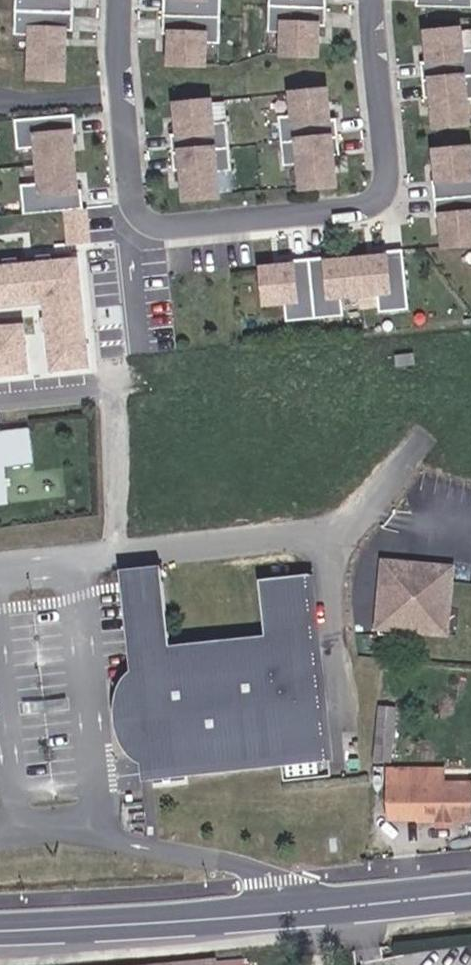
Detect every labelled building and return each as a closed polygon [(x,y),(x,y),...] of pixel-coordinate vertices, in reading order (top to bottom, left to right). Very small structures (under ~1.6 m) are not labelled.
[(13,32),(30,32),(29,76),(63,77),(64,29),(72,29),(73,0),(14,0),(13,32)] [(162,31),(170,32),(169,61),(204,62),(204,37),(220,37),(221,0),(163,0),(162,31)] [(266,25),(283,25),(282,50),(316,51),(317,22),(325,22),(325,0),(267,0),(266,25)] [(463,22),(427,26),(429,56),(421,57),(425,93),(433,92),(436,122),(470,118),(469,94),(470,93),(470,47),(465,47),(463,22)] [(326,86),(291,90),(293,117),(277,119),(281,156),(299,155),(302,185),(336,181),(333,152),(341,151),(337,115),(329,115),(326,86)] [(211,98),(176,102),(179,131),(171,132),(175,168),(183,167),(185,197),(220,193),(218,169),(234,167),(230,120),(214,122),(211,98)] [(74,113),(15,119),(18,148),(37,146),(39,164),(74,160),(71,132),(76,132),(74,113)] [(438,146),(436,146),(439,176),(434,176),(436,194),(470,190),(470,142),(438,146)] [(23,148),(26,180),(38,179),(35,147),(23,148)] [(74,160),(39,164),(41,182),(21,184),(25,214),(84,207),(82,188),(77,188),(74,160)] [(436,194),(438,212),(443,212),(446,241),(470,238),(470,190),(436,194)] [(381,309),(411,306),(404,245),(385,247),(386,252),(357,256),(361,291),(379,289),(381,309)] [(329,258),(329,253),(311,255),(317,315),(346,312),(344,293),(361,291),(357,256),(329,258)] [(293,262),(264,265),(267,301),(286,299),(288,318),(317,315),(311,255),(292,257),(293,262)] [(68,256),(19,261),(19,279),(20,293),(0,296),(0,375),(27,372),(26,362),(52,360),(45,288),(71,287),(68,256)] [(20,293),(19,279),(0,281),(0,296),(20,293)] [(52,360),(78,358),(71,287),(45,288),(52,360)] [(0,424),(0,506),(13,504),(8,470),(33,467),(28,429),(2,432),(1,424),(0,424)] [(333,756),(315,569),(264,574),(269,630),(174,639),(167,561),(135,564),(145,673),(134,682),(130,699),(130,707),(131,716),(133,724),(136,733),(140,739),(152,746),(154,771),(285,760),(333,756)] [(449,610),(452,575),(407,571),(408,563),(386,562),(385,569),(383,569),(380,603),(388,604),(388,610),(381,610),(380,629),(402,630),(437,634),(439,609),(449,610)] [(402,630),(380,629),(379,635),(401,637),(402,630)] [(131,716),(130,707),(130,699),(134,682),(145,673),(124,681),(119,702),(121,722),(130,743),(152,746),(140,739),(136,733),(133,724),(131,716)] [(400,712),(385,710),(381,757),(396,758),(400,712)] [(334,771),(333,756),(285,760),(286,776),(334,771)] [(428,769),(392,768),(390,816),(428,817),(428,821),(470,821),(470,787),(428,784),(428,769)] [(249,957),(216,960),(216,964),(250,964),(249,957)]
